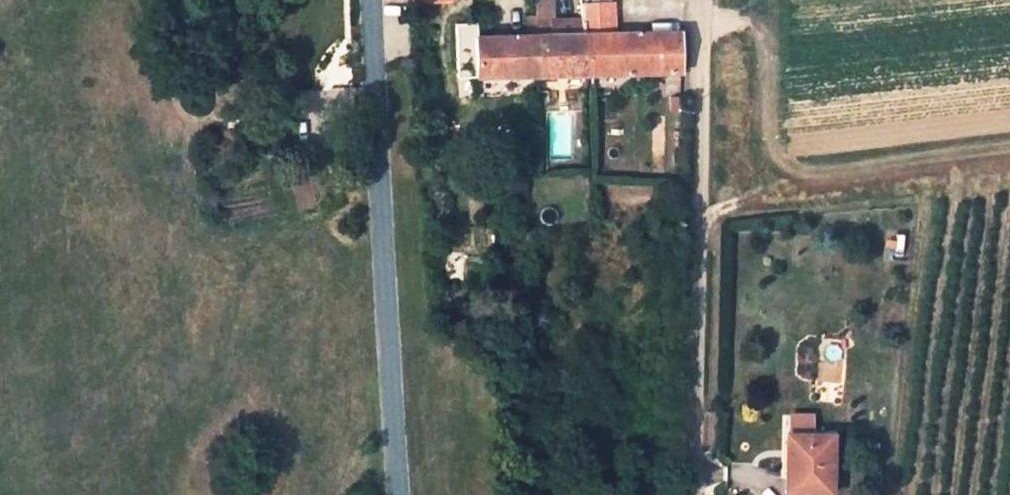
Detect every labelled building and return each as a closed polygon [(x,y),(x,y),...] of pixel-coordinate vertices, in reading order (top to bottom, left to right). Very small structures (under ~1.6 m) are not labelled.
[(538,75),(589,75),(589,33),(566,33),(565,14),(558,14),(557,0),(537,0),(538,33),(538,75)] [(588,19),(589,33),(612,33),(613,19),(588,19)] [(476,76),(538,75),(538,33),(474,34),(476,76)] [(589,75),(621,75),(661,74),(683,75),(683,33),(612,33),(589,33),(589,75)] [(661,74),(621,75),(621,86),(639,86),(639,81),(661,81),(661,74)] [(589,87),(621,86),(621,75),(589,75),(589,87)] [(669,236),(680,236),(680,225),(669,225),(669,236)] [(780,494),(826,494),(828,441),(782,439),(780,494)]
